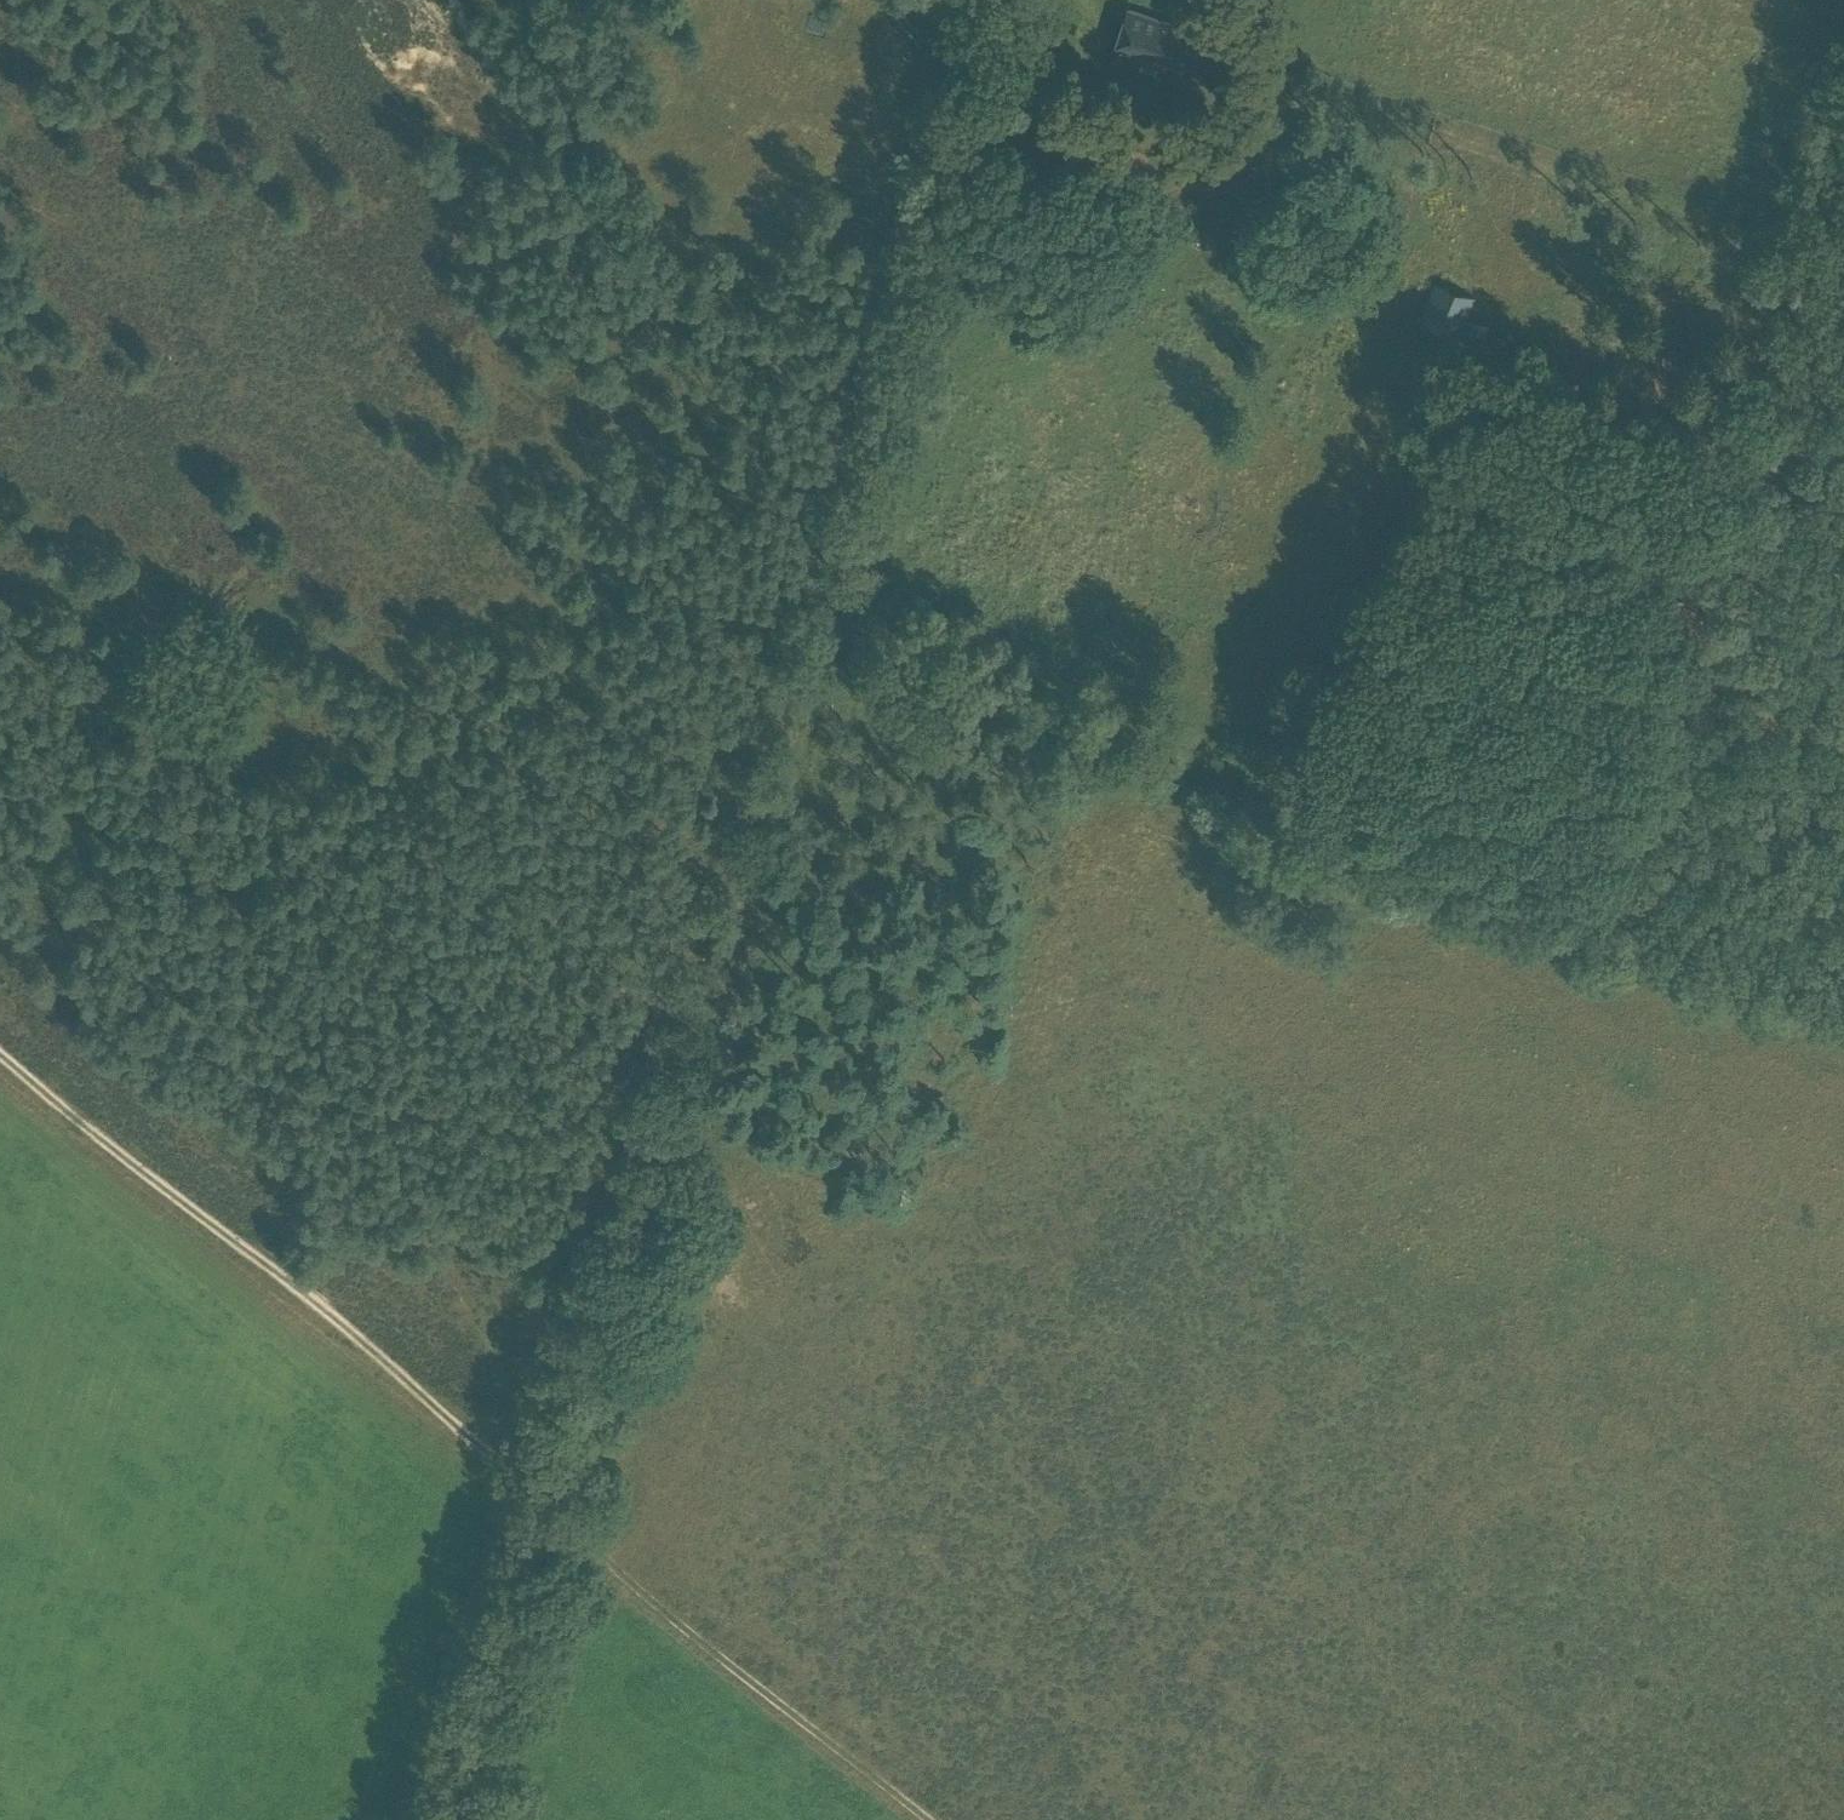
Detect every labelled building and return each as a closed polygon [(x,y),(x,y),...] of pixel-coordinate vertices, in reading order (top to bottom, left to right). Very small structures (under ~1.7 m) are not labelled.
[(1124,15),(1112,50),(1192,76),(1202,41),(1124,15)] [(1437,284),(1422,322),(1459,336),(1473,298),(1437,284)]
